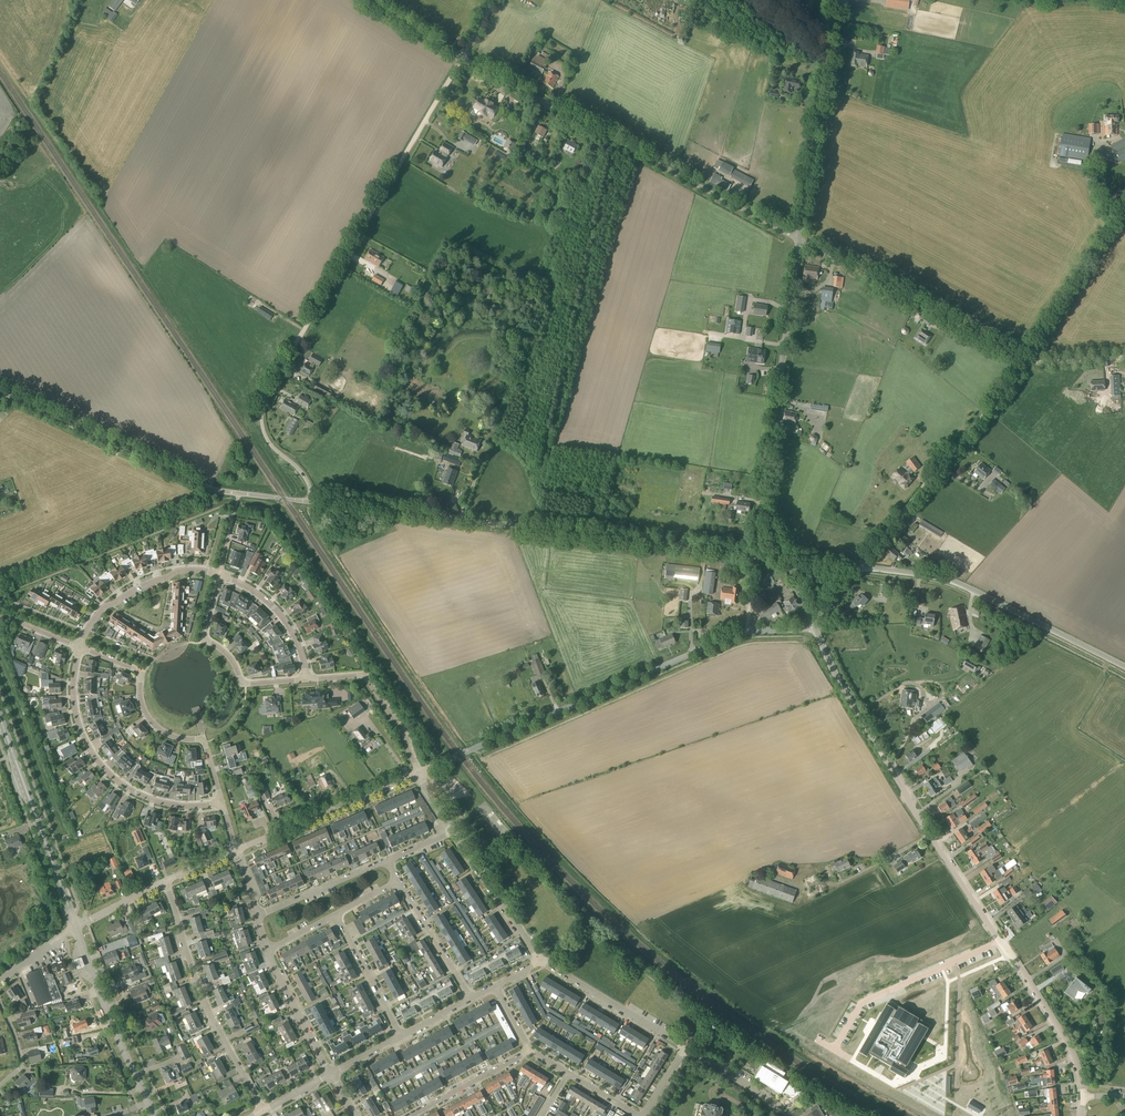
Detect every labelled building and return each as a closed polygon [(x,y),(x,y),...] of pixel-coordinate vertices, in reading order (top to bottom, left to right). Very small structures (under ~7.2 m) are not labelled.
[(123,0),(113,0),(108,7),(115,12),(123,0)] [(813,1),(807,0),(806,0),(805,11),(812,12),(813,1)] [(886,7),(908,10),(909,0),(887,0),(886,7)] [(112,13),(105,8),(101,13),(108,18),(107,19),(112,23),(117,15),(113,11),(112,13)] [(889,55),(890,49),(884,48),(885,47),(877,46),(876,54),(884,55),(884,54),(889,55)] [(548,61),(538,56),(539,53),(535,50),(532,56),(529,55),(525,62),(529,64),(530,63),(531,63),(529,67),(542,73),(548,61)] [(866,67),(868,55),(858,54),(859,53),(853,52),(851,66),(857,67),(857,66),(866,67)] [(559,77),(548,71),(546,75),(545,74),(541,82),(553,88),(555,83),(556,81),(557,82),(559,77)] [(799,89),(801,81),(787,78),(784,92),(791,93),(792,88),(799,89)] [(485,103),(480,100),(475,107),(481,111),(480,113),(486,116),(487,114),(493,117),(497,110),(491,106),(492,104),(487,101),(485,103)] [(1105,124),(1117,124),(1117,122),(1118,122),(1118,116),(1105,116),(1105,124)] [(1088,134),(1099,134),(1098,124),(1088,124),(1088,134)] [(1117,124),(1105,124),(1105,135),(1117,135),(1117,124)] [(543,138),(547,130),(538,126),(534,133),(543,138)] [(469,143),(472,137),(462,131),(457,139),(462,142),(463,139),(469,143)] [(1087,160),(1091,138),(1062,134),(1059,156),(1087,160)] [(512,154),(517,144),(509,139),(503,150),(512,154)] [(1124,146),(1124,140),(1124,139),(1111,146),(1114,152),(1124,146)] [(572,154),(577,145),(568,140),(563,149),(566,151),(566,150),(572,154)] [(449,155),(452,149),(444,144),(440,150),(441,150),(441,151),(439,153),(439,154),(435,152),(430,160),(434,163),(437,165),(441,167),(446,159),(446,158),(448,154),(449,155)] [(1124,159),(1124,148),(1116,153),(1121,162),(1124,159)] [(556,168),(558,166),(557,165),(559,163),(556,161),(550,167),(553,169),(555,167),(556,168)] [(719,161),(715,169),(718,170),(731,176),(730,177),(750,188),(754,180),(733,169),(734,167),(722,162),(722,163),(719,161)] [(727,192),(731,185),(721,180),(722,178),(714,173),(709,183),(727,192)] [(1116,202),(1124,192),(1119,188),(1111,198),(1116,202)] [(378,267),(384,258),(370,249),(365,259),(378,267)] [(817,280),(819,267),(805,265),(803,282),(809,283),(810,279),(817,280)] [(393,287),(383,281),(384,280),(375,275),(372,281),(380,286),(380,287),(397,297),(403,286),(396,282),(393,287)] [(831,302),(833,289),(822,287),(820,301),(831,302)] [(742,313),(745,297),(738,296),(736,312),(742,313)] [(766,316),(766,311),(768,311),(768,308),(767,307),(767,306),(759,305),(755,304),(753,314),(761,315),(766,316)] [(270,320),(273,315),(260,306),(257,312),(270,320)] [(739,334),(741,321),(728,320),(726,332),(739,334)] [(925,345),(931,336),(920,329),(914,338),(925,345)] [(719,353),(721,344),(707,343),(706,351),(719,353)] [(747,355),(764,357),(765,351),(748,348),(747,355)] [(763,364),(764,357),(747,355),(746,362),(763,364)] [(308,376),(314,367),(306,363),(300,372),(308,376)] [(753,384),(754,376),(748,375),(746,383),(753,384)] [(1120,399),(1120,396),(1119,375),(1110,376),(1111,397),(1113,396),(1113,399),(1120,399)] [(1091,391),(1104,390),(1104,381),(1090,381),(1091,391)] [(331,400),(334,395),(331,393),(314,384),(311,389),(328,398),(331,400)] [(306,409),(311,401),(300,395),(296,403),(306,409)] [(294,416),(299,407),(294,404),(285,399),(280,408),(289,413),(294,416)] [(824,406),(811,404),(810,409),(827,412),(828,406),(824,405),(824,406)] [(795,424),(797,413),(791,412),(791,411),(785,410),(783,422),(795,424)] [(291,436),(299,421),(292,417),(285,432),(291,436)] [(477,452),(481,440),(468,435),(470,431),(465,429),(463,434),(466,435),(462,446),(477,452)] [(457,450),(459,445),(453,442),(451,447),(448,453),(459,457),(461,451),(457,450)] [(428,455),(441,459),(443,453),(431,448),(428,455)] [(461,460),(445,454),(443,460),(459,466),(461,460)] [(907,461),(907,462),(912,469),(905,473),(908,475),(913,470),(914,471),(920,467),(913,457),(907,461)] [(983,479),(990,471),(981,463),(974,472),(983,479)] [(993,470),(998,473),(1001,469),(997,465),(993,470)] [(452,486),(457,471),(448,468),(447,472),(445,471),(443,476),(445,477),(443,483),(452,486)] [(908,475),(905,473),(905,474),(902,471),(901,471),(900,472),(897,470),(893,475),(896,477),(895,478),(895,479),(898,482),(902,485),(901,485),(905,489),(913,479),(909,475),(909,476),(908,475)] [(1000,494),(1005,488),(993,479),(989,485),(1000,494)] [(729,505),(730,499),(712,496),(711,503),(721,504),(720,509),(725,510),(726,505),(729,505)] [(742,513),(741,515),(745,516),(746,513),(750,514),(751,504),(738,502),(737,508),(734,508),(734,511),(730,511),(729,520),(734,521),(735,512),(742,513)] [(922,520),(919,525),(940,537),(943,532),(922,520)] [(247,535),(249,528),(238,525),(236,533),(239,533),(238,540),(245,542),(246,535),(247,535)] [(191,541),(203,541),(203,537),(204,537),(204,534),(203,534),(204,530),(199,529),(199,528),(196,528),(196,529),(192,529),(192,531),(188,531),(188,536),(191,536),(191,541)] [(203,546),(203,541),(191,541),(191,546),(187,545),(187,550),(191,550),(191,553),(195,553),(195,554),(198,554),(198,553),(202,553),(203,549),(203,546)] [(162,550),(164,562),(167,561),(167,560),(171,559),(170,555),(175,555),(174,546),(171,546),(171,548),(168,549),(165,549),(162,550)] [(899,554),(891,547),(886,553),(894,560),(896,557),(900,560),(903,556),(900,553),(899,554)] [(907,557),(912,552),(907,548),(904,550),(905,551),(903,554),(907,557)] [(164,562),(162,550),(159,550),(155,551),(153,552),(153,550),(149,551),(151,559),(157,558),(158,562),(161,561),(161,562),(164,562)] [(146,561),(151,559),(149,551),(145,552),(146,554),(144,555),(140,556),(137,557),(142,568),(145,567),(144,566),(148,565),(146,561)] [(245,556),(235,553),(230,566),(241,569),(243,562),(244,562),(248,563),(251,557),(245,555),(245,556)] [(262,571),(264,568),(263,567),(265,563),(262,562),(263,561),(259,559),(261,556),(255,553),(252,558),(256,560),(250,571),(258,576),(261,571),(262,571)] [(139,570),(142,568),(137,557),(134,558),(135,558),(131,560),(129,561),(128,559),(125,560),(129,568),(134,566),(135,570),(139,569),(139,570)] [(124,571),(129,568),(125,560),(121,562),(122,564),(120,565),(117,567),(115,569),(121,579),(124,577),(123,577),(126,575),(124,571)] [(710,562),(709,566),(708,566),(707,570),(718,571),(719,562),(710,562)] [(698,582),(700,568),(667,565),(665,578),(698,582)] [(274,571),(270,568),(266,574),(269,577),(266,581),(273,586),(275,583),(277,583),(279,580),(278,579),(281,575),(274,570),(274,571)] [(118,581),(121,579),(115,569),(112,570),(109,572),(107,574),(106,572),(103,574),(108,581),(113,578),(115,582),(118,580),(118,581)] [(712,595),(715,573),(706,572),(703,593),(712,595)] [(104,585),(108,581),(103,574),(98,578),(99,580),(97,582),(94,584),(102,593),(105,591),(104,590),(107,588),(104,585)] [(100,595),(102,593),(94,584),(92,586),(89,589),(85,593),(90,598),(94,594),(97,597),(100,595)] [(288,588),(284,584),(279,589),(283,593),(281,596),(287,602),(295,593),(289,588),(288,588)] [(736,604),(738,587),(734,587),(733,589),(722,587),(720,599),(726,600),(725,602),(731,603),(736,604)] [(35,601),(41,592),(35,589),(34,591),(31,590),(28,594),(31,595),(30,598),(35,601)] [(229,605),(232,598),(229,596),(229,595),(230,591),(223,589),(220,601),(222,601),(221,604),(228,607),(229,605)] [(686,601),(687,590),(680,589),(679,600),(686,601)] [(46,595),(48,592),(45,590),(43,593),(41,592),(35,601),(40,604),(46,595)] [(759,593),(762,598),(766,605),(767,604),(769,607),(762,611),(767,618),(773,615),(772,616),(774,618),(776,617),(777,616),(776,613),(775,614),(775,613),(780,610),(781,610),(779,607),(783,605),(780,601),(781,600),(780,597),(774,600),(773,597),(770,593),(770,592),(769,592),(767,590),(764,591),(764,590),(760,593),(759,593)] [(53,606),(59,597),(53,593),(51,598),(48,603),(53,606)] [(51,598),(46,595),(40,604),(45,607),(48,603),(51,598)] [(238,610),(245,598),(244,598),(243,597),(241,595),(240,595),(239,595),(236,600),(232,598),(229,605),(234,608),(238,610)] [(868,600),(862,595),(859,598),(857,596),(852,603),(850,606),(854,609),(856,606),(857,607),(860,603),(863,606),(868,600)] [(58,609),(64,600),(59,597),(53,606),(58,609)] [(795,601),(793,597),(783,603),(785,607),(786,607),(783,609),(785,613),(788,611),(799,605),(796,600),(795,601)] [(245,616),(250,610),(251,609),(248,607),(251,602),(250,601),(249,600),(247,599),(246,599),(245,598),(238,610),(245,615),(243,617),(244,618),(245,616)] [(63,612),(69,603),(64,600),(58,609),(63,612)] [(303,605),(299,600),(293,604),(297,609),(294,611),(294,612),(294,613),(295,615),(296,615),(298,618),(308,611),(303,605)] [(68,615),(74,606),(69,603),(63,612),(68,615)] [(718,616),(720,604),(707,603),(706,614),(718,616)] [(74,606),(68,615),(74,618),(75,616),(78,617),(81,613),(78,612),(79,609),(74,606)] [(954,630),(967,627),(964,615),(965,614),(962,606),(950,609),(952,618),(951,618),(954,630)] [(255,621),(263,612),(258,608),(253,613),(250,610),(245,616),(248,619),(250,617),(255,621)] [(263,612),(255,621),(257,624),(255,626),(260,630),(266,625),(263,622),(268,617),(263,612)] [(114,626),(120,616),(118,614),(118,615),(114,613),(108,622),(114,626)] [(307,633),(318,628),(315,623),(319,621),(316,614),(309,618),(311,621),(303,625),(307,633)] [(933,625),(935,616),(925,614),(925,619),(921,618),(916,617),(915,623),(920,624),(920,623),(933,625)] [(120,629),(126,620),(122,618),(123,617),(120,616),(114,626),(120,629)] [(125,633),(132,623),(129,622),(126,620),(120,629),(125,633)] [(222,622),(219,620),(219,621),(217,624),(218,624),(214,633),(214,634),(217,636),(217,635),(220,636),(221,636),(224,638),(226,633),(223,632),(225,627),(221,625),(222,622)] [(131,637),(137,628),(134,625),(132,623),(125,633),(131,637)] [(181,636),(182,624),(171,623),(170,629),(181,636)] [(269,636),(277,630),(277,629),(277,628),(276,626),(275,626),(274,625),(268,629),(266,626),(261,631),(262,633),(263,632),(264,634),(267,632),(269,636)] [(137,640),(143,631),(140,629),(137,628),(131,637),(137,640)] [(331,637),(339,634),(337,628),(330,631),(331,637)] [(171,641),(181,636),(170,629),(166,631),(165,629),(161,631),(167,644),(171,642),(171,641)] [(271,646),(277,643),(275,640),(281,635),(280,634),(281,633),(280,631),(278,631),(277,630),(269,636),(267,637),(269,640),(266,642),(270,647),(271,646)] [(142,644),(148,635),(145,632),(143,631),(137,640),(142,644)] [(163,646),(167,644),(161,631),(157,633),(158,635),(153,638),(152,650),(163,645),(163,646)] [(28,645),(31,639),(20,634),(18,638),(16,639),(15,643),(20,645),(21,645),(25,647),(23,651),(29,653),(31,647),(28,645)] [(247,647),(242,641),(242,640),(238,634),(232,639),(235,643),(236,642),(237,644),(235,646),(237,649),(236,650),(239,653),(240,652),(240,653),(241,652),(242,653),(244,651),(243,650),(247,647)] [(675,643),(672,634),(655,642),(659,649),(661,648),(663,647),(664,648),(675,643)] [(152,650),(153,638),(148,635),(142,644),(152,650)] [(323,642),(321,635),(313,638),(315,644),(312,645),(315,653),(326,649),(323,642)] [(984,651),(990,640),(980,635),(974,646),(984,651)] [(943,636),(940,640),(947,644),(949,640),(943,636)] [(42,659),(47,645),(39,642),(33,655),(42,659)] [(278,654),(288,650),(286,644),(279,646),(278,643),(277,643),(271,646),(274,652),(277,651),(278,654)] [(970,655),(973,651),(966,646),(963,650),(970,655)] [(60,651),(56,649),(53,656),(56,658),(55,664),(63,666),(63,663),(64,663),(65,656),(65,655),(65,653),(63,652),(60,651)] [(279,664),(286,663),(284,659),(291,656),(288,650),(278,654),(275,655),(276,658),(279,664)] [(330,658),(329,654),(321,656),(322,660),(319,661),(321,670),(326,668),(327,669),(330,668),(330,667),(333,666),(331,658),(330,658)] [(538,659),(537,654),(531,656),(533,661),(531,662),(537,679),(545,676),(539,659),(538,659)] [(18,677),(24,675),(26,665),(12,659),(18,677)] [(973,671),(977,664),(966,659),(963,666),(973,671)] [(94,661),(94,660),(92,660),(91,661),(87,660),(86,664),(85,667),(86,667),(85,672),(93,673),(95,662),(94,661)] [(286,663),(279,664),(276,665),(273,666),(274,670),(277,670),(277,671),(282,670),(283,674),(287,673),(288,674),(290,674),(291,673),(295,672),(294,671),(296,670),(295,667),(294,667),(293,665),(286,667),(286,663)] [(250,675),(259,672),(256,664),(248,666),(249,670),(248,671),(249,674),(250,674),(250,675)] [(128,684),(131,677),(118,671),(117,674),(120,675),(118,680),(119,680),(117,684),(122,686),(124,682),(128,684)] [(85,687),(96,687),(96,683),(100,684),(100,681),(100,678),(94,677),(92,677),(92,681),(84,680),(84,685),(85,685),(85,687)] [(52,684),(52,680),(41,681),(41,687),(49,687),(49,693),(60,693),(60,683),(52,684)] [(537,697),(544,694),(542,690),(540,686),(542,685),(540,681),(532,685),(537,697)] [(99,688),(96,688),(96,687),(85,687),(85,690),(84,690),(84,694),(92,694),(92,698),(91,698),(97,698),(100,697),(99,694),(99,692),(99,688)] [(322,691),(322,690),(316,691),(316,692),(305,692),(305,698),(301,698),(302,704),(308,704),(308,703),(315,702),(315,703),(318,703),(318,707),(323,706),(323,708),(330,708),(330,706),(339,705),(338,699),(329,700),(328,691),(322,691)] [(921,701),(917,701),(916,703),(914,702),(914,700),(916,700),(916,699),(917,699),(916,698),(917,696),(917,695),(915,694),(915,692),(915,691),(902,690),(899,707),(913,708),(913,706),(916,706),(916,707),(921,708),(921,701)] [(50,700),(50,696),(42,697),(43,705),(49,705),(49,709),(61,708),(61,699),(50,700)] [(31,707),(39,706),(37,697),(30,698),(31,707)] [(280,710),(279,697),(273,698),(273,697),(269,698),(269,699),(265,700),(265,701),(264,702),(264,704),(264,705),(261,705),(261,714),(267,714),(275,713),(276,714),(281,714),(280,710)] [(86,710),(96,708),(96,705),(97,705),(98,702),(97,698),(91,698),(92,701),(91,701),(91,702),(85,703),(86,710)] [(123,703),(121,699),(113,701),(115,706),(119,704),(123,718),(131,716),(129,711),(133,710),(133,709),(134,708),(132,705),(131,705),(131,704),(130,704),(128,701),(123,703)] [(353,719),(364,711),(358,702),(346,711),(353,719)] [(926,723),(927,723),(928,724),(932,721),(932,722),(941,716),(940,715),(945,711),(944,710),(945,710),(944,709),(939,702),(921,716),(926,723)] [(99,707),(96,708),(86,710),(87,717),(93,716),(94,716),(95,719),(101,717),(100,712),(99,707)] [(55,716),(54,713),(43,715),(45,723),(51,722),(52,726),(65,723),(63,715),(55,716)] [(93,732),(103,728),(100,721),(103,720),(102,717),(101,717),(95,719),(96,723),(90,725),(90,726),(89,726),(91,730),(92,730),(93,732)] [(144,729),(139,724),(134,728),(132,725),(125,730),(130,736),(135,732),(140,738),(141,738),(142,739),(145,736),(143,735),(147,732),(146,732),(147,731),(145,728),(144,729)] [(368,734),(362,726),(351,734),(357,743),(360,748),(372,739),(368,734)] [(922,742),(931,736),(928,732),(933,728),(931,726),(917,735),(922,742)] [(104,739),(110,736),(109,733),(106,734),(103,728),(93,732),(94,734),(93,735),(95,739),(96,738),(96,739),(102,736),(104,739)] [(58,733),(57,729),(46,732),(49,741),(55,738),(56,736),(59,738),(60,741),(65,739),(69,737),(67,730),(58,733)] [(105,752),(113,746),(111,742),(113,740),(110,735),(110,736),(104,739),(106,742),(101,746),(101,747),(101,748),(103,751),(104,751),(105,752)] [(932,743),(930,740),(921,746),(918,748),(921,753),(934,744),(933,742),(932,743)] [(70,746),(68,743),(55,748),(59,755),(62,754),(64,757),(70,754),(71,755),(77,752),(73,744),(70,746)] [(168,745),(163,743),(161,748),(159,747),(157,753),(159,753),(158,754),(163,756),(162,757),(168,760),(167,763),(172,765),(175,756),(169,754),(172,747),(171,747),(171,746),(168,744),(168,745)] [(230,747),(229,744),(223,746),(229,769),(236,767),(232,756),(237,754),(235,746),(230,747)] [(117,756),(122,751),(118,747),(116,749),(113,746),(105,752),(105,753),(105,754),(107,756),(108,756),(109,757),(115,753),(117,756)] [(194,749),(194,748),(190,748),(190,749),(186,750),(186,756),(185,756),(185,761),(187,761),(187,762),(196,761),(195,758),(197,758),(197,753),(195,753),(195,749),(194,749)] [(909,762),(917,757),(919,755),(914,749),(912,751),(905,755),(906,756),(905,757),(906,758),(907,758),(909,762)] [(121,768),(127,760),(124,758),(127,755),(122,751),(117,756),(120,758),(115,764),(118,767),(119,766),(121,768)] [(289,761),(295,758),(293,753),(286,756),(289,761)] [(968,769),(973,766),(963,753),(952,762),(960,772),(967,767),(968,769)] [(85,765),(80,758),(76,760),(75,760),(74,761),(73,758),(65,763),(67,768),(70,766),(74,773),(74,772),(75,773),(78,771),(78,770),(85,765)] [(133,770),(137,764),(133,761),(130,763),(127,760),(121,768),(123,770),(122,770),(125,773),(130,767),(133,770)] [(935,772),(940,768),(937,763),(932,767),(935,772)] [(139,782),(144,773),(141,771),(142,770),(141,768),(139,767),(140,766),(137,764),(133,770),(133,771),(135,772),(136,773),(133,779),(139,782)] [(924,767),(923,765),(915,770),(919,776),(929,770),(926,766),(924,767)] [(235,776),(242,773),(240,768),(233,771),(235,776)] [(95,777),(89,771),(82,776),(80,773),(74,778),(79,783),(82,781),(84,781),(86,784),(95,777)] [(152,781),(155,774),(150,772),(148,772),(147,774),(144,773),(139,782),(145,785),(148,780),(149,780),(152,781)] [(160,791),(163,780),(159,778),(160,775),(155,774),(152,781),(155,782),(153,789),(160,791)] [(331,780),(329,774),(318,779),(323,790),(335,784),(333,780),(331,780)] [(942,781),(945,786),(953,781),(950,776),(942,781)] [(172,787),(174,779),(169,778),(168,781),(163,780),(160,791),(167,793),(169,786),(172,787)] [(183,795),(183,784),(180,784),(180,780),(174,779),(172,787),(176,787),(176,794),(183,795)] [(183,784),(183,795),(189,795),(190,788),(194,788),(193,780),(187,780),(187,785),(183,784)] [(310,789),(316,786),(313,780),(307,783),(308,785),(307,786),(308,788),(309,787),(310,789)] [(928,790),(936,785),(932,780),(924,784),(928,790)] [(104,791),(106,788),(100,783),(94,789),(92,786),(86,793),(91,798),(95,794),(98,797),(101,794),(102,794),(104,791)] [(206,787),(206,783),(198,784),(199,795),(200,795),(201,796),(204,795),(204,794),(207,794),(207,790),(207,787),(206,787)] [(960,794),(967,789),(964,783),(956,789),(960,794)] [(936,785),(928,790),(931,796),(939,791),(936,785)] [(249,798),(256,795),(253,789),(246,791),(249,798)] [(263,800),(269,797),(266,791),(260,794),(263,800)] [(415,800),(413,797),(411,791),(405,794),(409,803),(415,800)] [(277,806),(290,801),(286,792),(273,798),(277,806)] [(114,804),(119,797),(112,793),(108,799),(105,797),(99,804),(97,807),(101,810),(106,804),(109,806),(109,807),(109,808),(111,810),(113,810),(116,805),(114,804)] [(402,805),(409,803),(405,794),(399,797),(402,805)] [(963,808),(977,798),(974,794),(960,804),(963,808)] [(396,808),(402,805),(399,797),(392,799),(396,808)] [(390,811),(396,808),(392,799),(386,802),(390,811)] [(130,804),(125,801),(119,811),(116,810),(112,817),(116,819),(119,814),(127,818),(132,809),(133,809),(133,808),(133,807),(133,806),(133,805),(132,804),(131,803),(130,804)] [(253,815),(260,812),(256,801),(245,806),(246,807),(241,809),(245,818),(247,817),(249,821),(255,818),(253,815)] [(942,813),(949,808),(947,805),(949,804),(947,801),(942,804),(938,807),(942,813)] [(384,813),(390,811),(386,802),(380,805),(384,813)] [(987,806),(985,803),(977,809),(979,812),(987,806)] [(378,816),(384,813),(380,805),(374,807),(378,816)] [(949,823),(961,816),(964,814),(961,811),(960,810),(959,811),(958,811),(953,814),(945,819),(946,820),(945,821),(947,824),(949,823)] [(152,825),(156,826),(160,815),(151,812),(150,817),(146,816),(143,825),(151,827),(152,825)] [(356,815),(360,823),(364,822),(367,828),(370,826),(372,825),(371,821),(368,822),(363,812),(356,815)] [(966,818),(964,814),(961,816),(949,823),(947,824),(949,828),(951,827),(951,829),(959,824),(964,820),(966,819),(966,818)] [(356,825),(360,823),(356,815),(350,818),(356,832),(359,831),(356,825)] [(204,828),(209,827),(209,826),(215,825),(215,823),(216,821),(215,819),(214,816),(203,818),(204,828)] [(182,822),(180,822),(177,822),(178,818),(169,817),(168,829),(172,830),(172,831),(175,831),(175,830),(176,830),(177,827),(180,827),(182,827),(182,830),(189,830),(189,822),(182,822)] [(984,819),(983,817),(981,819),(980,817),(978,819),(977,818),(969,824),(972,828),(980,822),(979,822),(981,821),(982,821),(984,819)] [(353,833),(356,832),(350,818),(343,821),(347,829),(351,827),(353,833)] [(343,831),(347,829),(343,821),(337,823),(343,838),(346,837),(343,831)] [(979,834),(991,826),(988,822),(977,830),(979,834)] [(340,839),(343,838),(337,823),(330,826),(334,835),(338,833),(340,839)] [(428,832),(426,827),(424,823),(418,825),(422,834),(428,832)] [(416,837),(422,834),(418,825),(412,828),(416,837)] [(972,829),(958,839),(962,844),(969,839),(966,834),(976,828),(975,827),(972,829)] [(318,831),(322,840),(326,838),(328,844),(331,843),(329,837),(325,828),(318,831)] [(383,828),(378,830),(382,840),(386,838),(388,837),(385,831),(384,831),(383,828)] [(410,839),(416,837),(412,828),(406,831),(410,839)] [(972,829),(971,828),(964,832),(962,828),(954,833),(958,839),(972,829)] [(144,841),(139,829),(133,832),(138,844),(144,841)] [(318,842),(322,840),(318,831),(312,834),(318,849),(321,848),(318,842)] [(404,842),(410,839),(406,831),(400,833),(404,842)] [(203,843),(210,840),(207,833),(200,836),(203,843)] [(398,845),(404,842),(400,833),(394,836),(398,845)] [(315,850),(318,849),(312,834),(305,837),(309,846),(312,844),(315,850)] [(972,845),(980,839),(978,835),(969,841),(972,845)] [(9,850),(22,845),(19,836),(5,841),(9,850)] [(391,847),(398,845),(394,836),(388,839),(391,847)] [(305,847),(309,846),(305,837),(298,840),(305,855),(307,853),(305,847)] [(358,838),(347,843),(350,849),(361,844),(358,838)] [(302,856),(305,855),(298,840),(292,843),(295,852),(299,850),(302,856)] [(984,850),(990,846),(986,841),(979,846),(980,848),(976,850),(975,848),(968,853),(971,858),(984,850)] [(369,846),(373,855),(380,852),(376,843),(371,845),(370,842),(367,843),(368,846),(369,846)] [(369,846),(368,846),(365,847),(364,844),(361,846),(362,849),(363,848),(367,857),(373,855),(369,846)] [(280,848),(286,863),(289,861),(286,856),(290,854),(287,845),(280,848)] [(984,850),(971,858),(975,864),(982,860),(981,857),(986,854),(989,859),(998,853),(996,850),(994,852),(991,846),(990,847),(990,846),(984,850)] [(149,864),(147,859),(151,858),(147,847),(142,849),(144,854),(135,858),(139,869),(149,864)] [(363,848),(362,849),(358,850),(357,847),(354,848),(356,851),(357,851),(361,860),(367,857),(363,848)] [(283,864),(286,863),(280,848),(273,851),(277,860),(281,858),(283,864)] [(445,860),(453,854),(449,849),(441,854),(445,860)] [(357,851),(356,851),(352,853),(351,850),(348,851),(349,855),(350,855),(354,863),(361,860),(357,851)] [(273,861),(277,860),(273,851),(267,854),(273,868),(275,867),(273,861)] [(912,853),(908,855),(903,858),(904,860),(905,860),(905,861),(906,860),(908,863),(912,861),(913,862),(915,861),(915,860),(920,857),(920,856),(919,853),(918,853),(916,851),(912,853)] [(338,859),(342,868),(349,866),(347,862),(350,861),(346,852),(342,854),(342,853),(338,855),(336,856),(337,860),(338,859)] [(1014,863),(1020,860),(1016,853),(1011,856),(1014,863)] [(272,869),(273,868),(267,854),(260,857),(264,865),(267,864),(271,872),(273,871),(272,869)] [(449,865),(457,860),(453,854),(445,860),(449,865)] [(999,854),(991,859),(994,863),(1002,858),(999,854)] [(338,859),(337,860),(333,861),(332,858),(330,855),(328,856),(331,862),(332,862),(336,871),(342,868),(338,859)] [(115,857),(109,860),(113,869),(119,867),(115,857)] [(258,869),(259,872),(260,874),(262,873),(260,867),(264,865),(260,857),(253,860),(256,866),(258,869)] [(162,863),(165,868),(176,863),(174,858),(162,863)] [(850,867),(846,858),(835,863),(834,861),(829,863),(833,870),(837,868),(839,872),(850,867)] [(452,871),(460,866),(457,860),(449,865),(452,871)] [(332,862),(331,862),(327,864),(326,861),(323,862),(324,865),(326,865),(330,874),(336,871),(332,862)] [(905,868),(901,861),(893,866),(897,873),(905,868)] [(326,865),(324,865),(321,867),(319,862),(317,863),(317,864),(317,865),(318,868),(319,867),(323,877),(330,874),(326,865)] [(407,874),(415,869),(411,863),(403,868),(407,874)] [(792,880),(796,869),(778,863),(775,874),(792,880)] [(992,865),(987,868),(981,873),(984,879),(996,871),(997,870),(1004,866),(1003,863),(995,869),(992,865)] [(319,867),(318,868),(315,869),(314,866),(311,867),(312,871),(313,870),(317,879),(323,877),(319,867)] [(460,866),(452,871),(456,877),(464,871),(460,866)] [(997,871),(984,879),(988,884),(995,880),(993,877),(996,875),(998,873),(1000,876),(1002,874),(1006,872),(1002,867),(997,871)] [(1006,872),(1002,874),(1005,878),(1014,872),(1011,868),(1006,872)] [(313,870),(312,871),(309,872),(307,869),(302,871),(306,879),(309,878),(311,882),(317,879),(313,870)] [(410,879),(418,874),(415,869),(407,874),(410,879)] [(133,877),(131,870),(124,873),(127,880),(133,877)] [(223,877),(226,886),(234,883),(232,879),(228,871),(218,875),(219,879),(223,877)] [(291,874),(297,888),(303,885),(302,882),(305,881),(302,876),(296,878),(293,873),(291,874)] [(290,891),(297,888),(291,874),(287,875),(290,881),(286,882),(290,891)] [(414,885),(422,880),(418,874),(410,879),(414,885)] [(792,903),(797,890),(752,874),(747,887),(792,903)] [(226,887),(226,886),(223,877),(219,879),(218,875),(211,878),(214,886),(220,884),(223,890),(227,889),(226,887)] [(1003,885),(1011,880),(1009,877),(1000,882),(1003,885)] [(290,891),(286,882),(282,884),(280,878),(277,879),(283,894),(290,891)] [(461,889),(469,884),(465,878),(458,883),(461,889)] [(277,897),(283,894),(277,879),(274,881),(277,887),(273,888),(277,897)] [(120,880),(115,883),(118,890),(123,887),(120,880)] [(417,891),(425,886),(422,880),(414,885),(417,891)] [(104,884),(105,886),(99,889),(103,898),(107,896),(114,894),(109,882),(104,884)] [(194,890),(196,894),(206,890),(202,882),(195,885),(197,888),(194,890)] [(277,897),(273,888),(269,890),(267,884),(264,885),(265,887),(266,890),(267,893),(270,900),(277,897)] [(465,894),(472,889),(469,884),(461,889),(465,894)] [(1035,894),(1041,889),(1036,884),(1031,888),(1035,894)] [(195,894),(196,894),(194,890),(197,888),(195,885),(185,889),(180,891),(182,895),(187,893),(189,897),(192,896),(193,898),(192,899),(194,904),(198,902),(195,894)] [(997,898),(1012,888),(1010,885),(1005,889),(1004,887),(1001,889),(1000,888),(993,892),(997,898)] [(421,896),(429,892),(425,886),(417,891),(421,896)] [(1012,888),(997,898),(1001,904),(1008,900),(1006,896),(1009,895),(1008,894),(1011,893),(1013,896),(1019,892),(1015,886),(1012,888)] [(468,900),(476,895),(472,889),(465,894),(468,900)] [(1027,899),(1032,895),(1029,890),(1023,894),(1027,899)] [(424,902),(432,897),(429,892),(421,896),(424,902)] [(389,897),(393,906),(400,902),(395,894),(389,897)] [(472,905),(480,900),(476,895),(468,900),(472,905)] [(1051,896),(1041,905),(1047,912),(1057,903),(1051,896)] [(387,909),(393,906),(389,897),(382,901),(387,909)] [(428,908),(436,903),(432,897),(424,902),(428,908)] [(476,911),(484,906),(480,900),(472,905),(476,911)] [(381,913),(387,909),(382,901),(376,904),(376,905),(381,913)] [(149,912),(151,916),(160,911),(156,903),(150,906),(152,910),(149,912)] [(436,903),(428,908),(431,913),(439,909),(436,903)] [(374,916),(381,913),(376,905),(376,904),(370,908),(374,916)] [(1012,920),(1026,910),(1024,907),(1020,910),(1016,905),(1006,912),(1007,913),(1006,914),(1008,917),(1009,916),(1012,920)] [(148,917),(151,916),(149,912),(152,910),(150,906),(140,911),(142,914),(138,916),(137,917),(140,923),(148,919),(148,917)] [(234,917),(243,914),(242,908),(235,909),(234,906),(226,908),(228,915),(233,913),(234,917)] [(484,906),(476,911),(479,917),(487,911),(484,906)] [(199,912),(202,911),(201,907),(187,910),(188,915),(199,912)] [(369,919),(374,916),(370,908),(365,910),(369,919)] [(364,921),(369,919),(365,910),(360,913),(362,917),(353,921),(361,935),(366,933),(361,924),(365,922),(364,921)] [(1026,910),(1012,920),(1015,924),(1014,925),(1016,928),(1017,927),(1018,928),(1027,921),(1027,920),(1031,917),(1026,910)] [(197,915),(198,917),(190,919),(192,927),(201,924),(200,921),(201,920),(200,920),(201,919),(206,918),(205,914),(200,915),(197,915)] [(243,914),(234,917),(235,920),(230,922),(232,929),(239,927),(238,923),(245,922),(243,914)] [(438,925),(446,920),(442,914),(435,919),(438,925)] [(489,926),(497,921),(493,915),(485,920),(489,926)] [(1055,915),(1049,920),(1053,925),(1059,920),(1055,915)] [(399,930),(410,923),(407,918),(404,919),(402,916),(394,921),(396,924),(399,922),(401,926),(398,928),(399,930)] [(442,931),(449,926),(446,920),(438,925),(442,931)] [(130,921),(126,923),(130,931),(134,929),(130,921)] [(493,931),(500,926),(497,921),(489,926),(493,931)] [(125,924),(121,926),(119,922),(114,924),(115,926),(108,929),(111,937),(121,932),(122,934),(128,931),(125,924)] [(403,936),(413,929),(410,923),(399,930),(403,936)] [(201,924),(192,927),(194,934),(203,932),(201,924)] [(445,936),(453,931),(449,926),(442,931),(445,936)] [(496,937),(504,932),(500,926),(493,931),(496,937)] [(236,941),(250,937),(248,930),(241,932),(240,929),(232,931),(236,941)] [(330,940),(330,941),(333,939),(335,942),(338,940),(336,938),(331,929),(325,932),(329,941),(330,940)] [(408,945),(416,940),(413,937),(417,935),(413,929),(403,936),(408,944),(408,945)] [(448,942),(456,937),(453,931),(445,936),(448,942)] [(330,941),(330,940),(329,941),(325,932),(319,935),(323,944),(324,944),(327,942),(329,945),(332,944),(330,941)] [(504,932),(496,937),(500,943),(508,938),(504,932)] [(167,949),(171,947),(168,937),(161,939),(161,938),(160,938),(158,937),(157,934),(147,937),(149,942),(151,941),(151,942),(159,940),(161,947),(166,945),(167,949)] [(135,935),(126,938),(130,949),(138,946),(135,935)] [(324,944),(323,944),(319,935),(313,939),(317,947),(318,947),(321,946),(323,948),(325,947),(324,944)] [(378,945),(377,944),(376,941),(379,939),(377,936),(374,938),(374,939),(366,943),(369,950),(378,945)] [(250,937),(236,941),(239,951),(246,949),(245,946),(252,944),(250,937)] [(452,948),(460,943),(456,937),(448,942),(452,948)] [(318,947),(317,947),(313,939),(306,942),(311,951),(312,950),(315,949),(317,952),(319,950),(318,947)] [(417,951),(420,949),(427,945),(423,940),(417,943),(416,942),(413,944),(412,942),(416,940),(408,945),(408,944),(405,946),(407,949),(412,946),(413,947),(415,948),(417,951)] [(199,951),(208,948),(205,941),(196,943),(199,951)] [(312,951),(312,950),(311,951),(306,942),(300,945),(305,954),(306,954),(309,952),(311,955),(313,953),(312,951)] [(381,951),(381,950),(379,947),(381,945),(380,943),(377,944),(378,945),(369,950),(372,956),(381,951)] [(455,953),(463,948),(460,943),(452,948),(455,953)] [(586,943),(579,953),(577,951),(575,953),(581,957),(590,946),(586,943)] [(173,954),(171,947),(167,949),(166,945),(161,947),(165,957),(173,954)] [(307,957),(306,954),(305,954),(300,945),(294,948),(299,957),(300,957),(303,955),(305,958),(307,957)] [(424,955),(430,951),(427,945),(420,949),(424,955)] [(515,948),(512,950),(516,959),(522,956),(520,952),(521,951),(518,945),(515,946),(515,948)] [(208,948),(199,951),(201,958),(210,955),(209,952),(212,951),(211,947),(208,948)] [(1059,956),(1054,947),(1048,951),(1047,950),(1040,955),(1046,965),(1054,960),(1059,956)] [(104,961),(128,952),(127,948),(120,951),(120,952),(117,953),(116,951),(102,956),(104,961)] [(301,960),(300,957),(299,957),(294,948),(288,951),(293,961),(294,960),(297,958),(299,961),(301,960)] [(459,959),(467,954),(463,948),(455,953),(459,959)] [(384,957),(384,956),(382,953),(385,951),(383,949),(381,950),(381,951),(372,956),(375,962),(384,957)] [(502,949),(500,951),(506,961),(508,960),(510,963),(516,959),(512,950),(507,953),(506,951),(504,952),(502,949)] [(224,956),(227,955),(226,951),(212,955),(213,959),(221,957),(222,960),(225,959),(224,956)] [(248,962),(257,958),(255,952),(248,954),(247,951),(240,954),(242,960),(247,958),(248,962)] [(297,967),(294,960),(293,961),(288,951),(282,955),(287,964),(291,961),(294,968),(297,967)] [(427,961),(434,957),(430,951),(424,955),(427,961)] [(498,958),(494,960),(499,969),(504,966),(503,963),(506,961),(500,951),(497,952),(499,955),(497,956),(498,958)] [(128,952),(104,961),(106,966),(120,961),(119,960),(130,956),(128,952)] [(338,963),(347,958),(344,952),(335,957),(337,961),(334,963),(335,965),(339,964),(338,963)] [(467,954),(459,959),(462,965),(470,960),(467,954)] [(384,957),(375,962),(379,968),(383,966),(385,969),(389,966),(388,963),(385,959),(388,957),(387,955),(384,956),(384,957)] [(430,966),(437,962),(434,957),(427,961),(424,962),(426,965),(429,964),(430,966)] [(257,958),(248,962),(250,965),(244,967),(247,973),(254,971),(253,967),(260,965),(257,958)] [(341,969),(350,964),(347,958),(338,963),(339,964),(340,967),(337,969),(339,971),(342,970),(341,969)] [(82,959),(74,962),(77,971),(85,968),(82,959)] [(485,959),(482,960),(482,961),(488,971),(490,970),(492,972),(499,969),(494,960),(489,962),(488,960),(486,962),(485,959)] [(480,967),(475,969),(476,970),(480,979),(487,975),(485,972),(488,971),(482,961),(482,960),(480,962),(481,964),(479,965),(480,967)] [(66,969),(63,961),(58,963),(58,962),(57,963),(55,962),(53,963),(52,965),(51,965),(53,971),(56,969),(57,972),(66,969)] [(175,973),(179,972),(176,962),(167,965),(168,969),(164,970),(165,973),(169,972),(174,970),(175,973)] [(434,972),(440,968),(437,962),(430,966),(434,972)] [(206,974),(216,971),(213,964),(204,967),(206,974)] [(345,975),(354,970),(350,964),(341,969),(342,970),(344,973),(340,975),(342,978),(345,976),(345,975)] [(1062,972),(1063,974),(1067,972),(1063,964),(1056,968),(1060,973),(1062,972)] [(138,972),(135,965),(127,968),(122,970),(124,974),(123,976),(124,978),(125,978),(126,980),(136,976),(137,980),(147,977),(145,972),(140,974),(139,971),(138,972)] [(49,981),(47,975),(52,973),(49,966),(26,975),(38,1006),(51,1001),(53,1009),(64,1006),(63,1002),(62,1002),(62,999),(54,979),(49,981)] [(395,976),(394,975),(392,971),(395,970),(393,967),(390,969),(390,970),(382,974),(386,981),(395,976)] [(440,968),(434,972),(438,978),(444,974),(440,968)] [(467,969),(464,970),(470,981),(473,979),(474,982),(480,979),(476,970),(475,969),(471,972),(470,970),(468,971),(467,969)] [(181,979),(179,972),(175,973),(174,970),(169,972),(172,982),(181,979)] [(297,983),(305,979),(303,974),(306,973),(304,970),(293,976),(297,983)] [(345,975),(345,976),(347,979),(344,981),(345,983),(349,982),(348,981),(357,976),(354,970),(345,975)] [(222,982),(229,979),(228,976),(224,977),(223,974),(217,976),(216,971),(206,974),(209,982),(218,979),(218,980),(221,979),(222,982)] [(65,984),(71,981),(68,973),(62,976),(65,984)] [(257,984),(266,980),(263,973),(256,976),(255,973),(248,976),(251,983),(256,980),(257,984)] [(398,982),(397,981),(395,978),(398,976),(397,973),(394,975),(395,976),(386,981),(389,987),(398,982)] [(654,985),(639,973),(631,982),(646,994),(654,985)] [(443,987),(442,988),(443,989),(447,997),(453,994),(452,991),(455,989),(449,978),(446,980),(448,983),(446,984),(446,985),(443,987)] [(547,989),(552,981),(546,978),(541,986),(547,989)] [(1090,990),(1076,978),(1064,993),(1073,1000),(1076,991),(1077,991),(1077,990),(1078,990),(1079,990),(1087,994),(1088,993),(1087,993),(1089,990),(1090,990)] [(311,984),(311,985),(313,984),(312,982),(310,982),(308,983),(305,979),(297,983),(301,990),(311,984)] [(266,980),(257,984),(259,987),(254,989),(257,995),(264,992),(262,989),(269,986),(266,980)] [(401,988),(401,987),(399,983),(401,982),(400,980),(397,981),(398,982),(389,987),(392,993),(401,988)] [(553,993),(558,985),(552,981),(547,989),(553,993)] [(996,995),(1007,988),(1003,981),(992,988),(996,995)] [(135,1003),(148,998),(146,994),(150,992),(147,984),(130,991),(135,1003)] [(313,987),(311,985),(311,984),(301,990),(305,997),(313,993),(310,988),(313,987)] [(356,996),(365,991),(361,985),(352,989),(355,994),(352,996),(352,997),(353,998),(356,997),(356,996)] [(558,996),(563,988),(558,985),(553,993),(558,996)] [(401,988),(392,993),(395,999),(397,998),(398,1001),(407,996),(406,994),(404,995),(404,994),(402,990),(405,988),(403,986),(401,987),(401,988)] [(24,997),(19,990),(17,987),(14,989),(13,987),(6,992),(11,999),(14,997),(17,1002),(24,997)] [(184,998),(188,996),(184,987),(176,990),(173,991),(175,998),(183,995),(184,998)] [(216,998),(225,994),(230,992),(229,989),(223,991),(222,987),(213,991),(216,998)] [(433,987),(431,988),(431,989),(437,999),(439,997),(441,1000),(443,999),(447,997),(443,989),(442,988),(438,990),(437,988),(435,990),(433,987)] [(513,998),(521,993),(518,987),(510,992),(513,998)] [(428,993),(429,995),(428,995),(424,997),(429,1007),(435,1003),(434,1000),(437,999),(431,989),(431,988),(428,990),(430,992),(428,993)] [(564,1000),(569,992),(563,988),(558,996),(564,1000)] [(1007,988),(996,995),(998,998),(1002,995),(1004,998),(1011,994),(1007,988)] [(971,994),(974,1000),(982,996),(979,990),(971,994)] [(359,1002),(368,997),(365,991),(356,996),(356,997),(358,1000),(355,1002),(356,1004),(360,1003),(359,1002)] [(570,1003),(575,995),(569,992),(564,1000),(570,1003)] [(268,1004),(276,1000),(273,994),(269,996),(267,993),(258,997),(261,1004),(266,1001),(268,1004)] [(313,993),(305,997),(308,1004),(319,998),(318,996),(315,997),(313,993)] [(517,1003),(524,999),(521,993),(513,998),(516,1004),(517,1003)] [(232,1004),(239,1001),(238,998),(234,1000),(232,996),(227,999),(225,994),(216,998),(219,1005),(228,1002),(228,1003),(231,1001),(232,1004)] [(191,1003),(188,996),(184,998),(183,995),(175,998),(176,998),(175,998),(176,1002),(180,1000),(182,1007),(179,1008),(172,1011),(170,1012),(172,1016),(185,1010),(184,1006),(191,1003)] [(575,995),(570,1003),(576,1007),(580,998),(575,995)] [(362,1008),(371,1003),(368,997),(359,1002),(360,1003),(361,1006),(358,1008),(359,1010),(363,1009),(362,1008)] [(416,997),(413,998),(419,1008),(421,1007),(423,1010),(429,1007),(424,997),(420,1000),(419,998),(417,999),(416,997)] [(411,1004),(406,1007),(407,1007),(411,1016),(418,1013),(416,1010),(419,1008),(413,998),(411,999),(412,1002),(410,1003),(411,1004)] [(26,1011),(31,1010),(26,999),(22,1001),(26,1011)] [(520,1009),(528,1005),(524,999),(517,1003),(516,1004),(519,1010),(520,1009)] [(276,1000),(268,1004),(263,1007),(264,1010),(265,1010),(268,1016),(274,1013),(273,1010),(279,1006),(276,1000)] [(1014,1001),(1014,1000),(1011,1002),(1012,1003),(1007,1006),(1012,1014),(1020,1008),(1015,1001),(1014,1001)] [(80,1008),(78,1001),(74,1003),(74,1002),(65,1005),(67,1012),(80,1008)] [(227,1021),(236,1016),(233,1012),(239,1009),(237,1006),(241,1004),(239,1001),(232,1004),(234,1007),(231,1009),(232,1010),(224,1014),(227,1021)] [(888,1001),(869,1035),(861,1049),(859,1052),(866,1057),(868,1054),(890,1066),(888,1070),(904,1079),(905,1077),(907,1073),(908,1071),(905,1069),(930,1026),(888,1001)] [(996,1008),(999,1006),(999,1005),(1000,1004),(998,1001),(987,1008),(989,1012),(996,1007),(996,1008)] [(151,1012),(162,1007),(160,1002),(149,1007),(151,1012)] [(362,1008),(363,1009),(365,1012),(361,1014),(364,1019),(375,1013),(373,1010),(375,1009),(371,1003),(362,1008)] [(493,1011),(491,1007),(489,1003),(483,1006),(487,1014),(487,1015),(493,1011)] [(324,1009),(321,1004),(320,1004),(311,1009),(314,1015),(323,1010),(324,1009)] [(586,1016),(590,1008),(585,1004),(580,1012),(586,1016)] [(523,1015),(531,1011),(528,1005),(520,1009),(519,1010),(522,1015),(523,1015)] [(482,1018),(487,1015),(487,1014),(483,1006),(477,1009),(481,1017),(482,1018)] [(996,1008),(987,1014),(989,1016),(992,1014),(993,1015),(1001,1010),(999,1006),(996,1008)] [(401,1008),(398,1009),(398,1010),(401,1014),(396,1017),(397,1020),(402,1017),(402,1016),(403,1015),(405,1019),(411,1016),(407,1007),(406,1007),(402,1009),(401,1008)] [(591,1019),(596,1011),(590,1008),(586,1016),(591,1019)] [(327,1015),(324,1009),(323,1010),(314,1015),(317,1020),(326,1015),(327,1015)] [(476,1021),(482,1018),(481,1017),(477,1009),(471,1012),(476,1021)] [(20,1028),(31,1025),(30,1020),(37,1019),(35,1011),(27,1013),(28,1017),(18,1020),(20,1028)] [(188,1023),(198,1019),(195,1012),(190,1014),(189,1011),(181,1015),(183,1019),(186,1018),(188,1023)] [(527,1020),(534,1017),(531,1011),(523,1015),(522,1015),(526,1021),(527,1020)] [(597,1023),(602,1015),(596,1011),(591,1019),(597,1023)] [(470,1024),(476,1021),(471,1012),(465,1016),(470,1024)] [(148,1030),(162,1024),(157,1013),(150,1016),(151,1018),(145,1020),(146,1024),(148,1030)] [(378,1024),(374,1026),(378,1034),(384,1031),(383,1028),(385,1027),(380,1018),(378,1014),(376,1016),(378,1019),(376,1020),(378,1024)] [(986,1014),(981,1018),(984,1024),(990,1021),(986,1014)] [(330,1021),(327,1015),(326,1015),(317,1020),(320,1026),(330,1021)] [(603,1026),(607,1018),(602,1015),(597,1023),(603,1026)] [(1020,1027),(1022,1026),(1028,1021),(1024,1015),(1018,1019),(1015,1021),(1018,1025),(1020,1027)] [(236,1016),(227,1021),(230,1028),(231,1028),(233,1032),(234,1033),(242,1029),(236,1016)] [(464,1027),(470,1024),(465,1016),(459,1019),(464,1027)] [(527,1020),(526,1021),(529,1027),(537,1023),(534,1017),(527,1020)] [(283,1036),(292,1030),(288,1022),(284,1024),(280,1018),(273,1022),(276,1029),(278,1028),(283,1036)] [(608,1030),(613,1022),(607,1018),(603,1026),(608,1030)] [(198,1019),(188,1023),(191,1029),(188,1030),(191,1035),(199,1031),(197,1028),(202,1026),(198,1019)] [(458,1030),(464,1027),(459,1019),(454,1022),(458,1030)] [(578,1029),(579,1026),(573,1023),(575,1020),(572,1019),(570,1024),(572,1025),(571,1025),(578,1029)] [(79,1031),(84,1029),(84,1028),(88,1027),(87,1024),(87,1023),(87,1021),(85,1021),(85,1020),(77,1023),(78,1025),(75,1026),(77,1031),(79,1030),(79,1031)] [(333,1026),(330,1021),(320,1026),(323,1031),(332,1026),(333,1026)] [(1021,1028),(1020,1028),(1024,1034),(1026,1032),(1033,1028),(1028,1021),(1022,1026),(1020,1027),(1021,1028)] [(363,1022),(362,1023),(368,1036),(370,1034),(372,1037),(378,1034),(374,1026),(369,1028),(367,1025),(365,1026),(363,1022)] [(613,1022),(608,1030),(614,1033),(619,1025),(613,1022)] [(359,1025),(361,1028),(359,1029),(361,1033),(357,1035),(361,1043),(368,1040),(366,1037),(368,1036),(362,1023),(359,1025)] [(336,1032),(333,1026),(332,1026),(323,1031),(326,1037),(336,1032)] [(626,1038),(631,1029),(626,1026),(621,1034),(626,1038)] [(42,1033),(41,1027),(33,1029),(35,1033),(23,1036),(25,1043),(37,1040),(36,1034),(42,1033)] [(443,1031),(448,1039),(453,1036),(449,1028),(443,1031)] [(539,1040),(544,1032),(538,1028),(534,1036),(539,1040)] [(632,1041),(637,1033),(631,1029),(626,1038),(632,1041)] [(292,1030),(283,1036),(287,1044),(285,1045),(287,1049),(294,1045),(292,1041),(297,1038),(292,1030)] [(347,1031),(345,1033),(351,1045),(354,1044),(355,1047),(361,1043),(357,1035),(353,1037),(351,1034),(349,1035),(347,1031)] [(442,1042),(448,1039),(443,1031),(437,1034),(442,1042)] [(545,1043),(550,1035),(544,1032),(539,1040),(545,1043)] [(345,1033),(343,1034),(344,1037),(342,1038),(344,1042),(340,1044),(345,1052),(351,1049),(349,1046),(351,1045),(345,1033)] [(638,1045),(643,1036),(637,1033),(632,1041),(638,1045)] [(436,1045),(442,1042),(437,1034),(431,1037),(436,1045)] [(80,1042),(78,1035),(64,1039),(65,1044),(73,1042),(73,1044),(80,1042)] [(201,1048),(210,1043),(206,1036),(203,1038),(201,1035),(193,1039),(195,1044),(198,1042),(201,1048)] [(551,1046),(556,1039),(550,1035),(545,1043),(551,1047),(551,1046)] [(1033,1048),(1042,1042),(1038,1035),(1030,1040),(1031,1040),(1029,1042),(1030,1044),(1031,1044),(1033,1048)] [(170,1043),(167,1036),(161,1038),(160,1037),(153,1040),(158,1053),(166,1050),(164,1046),(170,1043)] [(602,1044),(605,1040),(605,1039),(604,1039),(603,1041),(604,1038),(603,1037),(602,1040),(600,1039),(601,1037),(599,1036),(598,1038),(596,1040),(602,1044)] [(643,1036),(638,1045),(644,1048),(649,1040),(643,1036)] [(246,1055),(255,1050),(250,1042),(252,1041),(250,1037),(243,1041),(245,1044),(241,1047),(246,1055)] [(430,1049),(436,1045),(431,1037),(425,1040),(430,1049)] [(609,1048),(612,1042),(609,1040),(610,1040),(607,1038),(606,1040),(605,1040),(602,1044),(609,1048)] [(1022,1047),(1028,1042),(1025,1038),(1019,1042),(1022,1047)] [(557,1050),(561,1042),(556,1039),(551,1046),(551,1047),(556,1050),(557,1050)] [(180,1057),(188,1054),(184,1044),(185,1044),(183,1040),(180,1042),(182,1045),(176,1048),(180,1057)] [(424,1052),(430,1049),(425,1040),(420,1043),(424,1052)] [(511,1044),(509,1040),(503,1043),(508,1052),(514,1048),(511,1044)] [(330,1041),(328,1042),(330,1045),(334,1054),(337,1053),(338,1056),(345,1052),(340,1044),(336,1046),(334,1043),(332,1044),(330,1041)] [(562,1053),(567,1046),(561,1042),(557,1050),(556,1050),(562,1054),(562,1053)] [(210,1043),(201,1048),(204,1053),(201,1055),(203,1059),(211,1055),(210,1052),(214,1049),(210,1043)] [(418,1055),(424,1052),(420,1043),(414,1047),(418,1055)] [(502,1055),(508,1052),(503,1043),(497,1047),(502,1055)] [(1024,1045),(1027,1054),(1033,1051),(1031,1048),(1029,1048),(1028,1044),(1024,1045)] [(48,1053),(46,1046),(37,1048),(38,1051),(34,1053),(33,1051),(28,1053),(29,1056),(30,1056),(32,1062),(41,1060),(40,1055),(48,1053)] [(90,1056),(99,1054),(96,1046),(88,1049),(89,1053),(86,1054),(87,1057),(90,1056)] [(568,1056),(573,1049),(567,1046),(562,1053),(562,1054),(568,1057),(568,1056)] [(412,1058),(418,1055),(414,1047),(408,1050),(412,1058)] [(496,1058),(502,1055),(497,1047),(491,1050),(496,1058)] [(997,1059),(1006,1054),(1003,1047),(993,1052),(997,1059)] [(574,1059),(578,1052),(573,1049),(568,1056),(568,1057),(573,1060),(574,1059)] [(1047,1049),(1039,1053),(1042,1058),(1039,1059),(1040,1060),(1050,1056),(1049,1054),(1050,1053),(1049,1050),(1047,1050),(1047,1049)] [(255,1050),(246,1055),(250,1063),(254,1061),(256,1064),(263,1061),(261,1057),(259,1058),(255,1050)] [(407,1061),(412,1058),(408,1050),(402,1053),(407,1061)] [(490,1061),(496,1058),(491,1050),(485,1053),(490,1061)] [(574,1059),(573,1060),(579,1064),(584,1056),(578,1052),(574,1059)] [(654,1055),(664,1061),(668,1056),(662,1052),(660,1054),(657,1053),(655,1053),(654,1055)] [(82,1054),(81,1053),(76,1054),(76,1057),(77,1057),(77,1062),(86,1061),(86,1057),(87,1057),(86,1054),(82,1054)] [(389,1057),(394,1065),(400,1062),(395,1053),(389,1057)] [(473,1056),(477,1065),(483,1062),(480,1055),(479,1053),(478,1054),(473,1056)] [(295,1063),(300,1072),(308,1068),(306,1064),(309,1062),(305,1055),(302,1057),(303,1059),(295,1063)] [(661,1067),(664,1061),(654,1055),(653,1057),(653,1058),(651,1062),(654,1063),(655,1063),(661,1067)] [(1025,1055),(1016,1059),(1018,1065),(1027,1061),(1025,1055)] [(471,1068),(477,1065),(473,1056),(467,1060),(471,1068)] [(1039,1059),(1037,1060),(1038,1063),(1040,1062),(1042,1065),(1044,1064),(1045,1066),(1053,1063),(1052,1062),(1053,1061),(1052,1059),(1051,1059),(1050,1056),(1040,1060),(1039,1059)] [(388,1068),(394,1065),(389,1057),(383,1060),(388,1068)] [(214,1071),(223,1066),(219,1059),(215,1061),(214,1058),(205,1063),(208,1067),(211,1066),(214,1071)] [(592,1069),(595,1063),(590,1059),(585,1068),(591,1071),(592,1069)] [(382,1071),(388,1068),(383,1060),(378,1063),(382,1071)] [(466,1071),(471,1068),(467,1060),(461,1063),(466,1071)] [(196,1067),(193,1062),(189,1064),(180,1068),(183,1074),(193,1070),(192,1069),(196,1067)] [(786,1073),(767,1062),(765,1066),(763,1065),(756,1078),(769,1086),(769,1085),(770,1086),(771,1086),(771,1087),(776,1090),(779,1092),(779,1093),(783,1095),(784,1093),(793,1098),(802,1092),(781,1080),(786,1073)] [(292,1077),(300,1072),(295,1063),(286,1068),(285,1066),(282,1067),(286,1075),(290,1073),(292,1077)] [(376,1074),(382,1071),(378,1063),(372,1066),(376,1074)] [(428,1066),(429,1069),(432,1067),(434,1072),(438,1070),(434,1063),(428,1066)] [(460,1074),(466,1071),(461,1063),(455,1066),(460,1074)] [(598,1072),(601,1066),(595,1063),(592,1069),(591,1071),(596,1074),(598,1072)] [(657,1072),(661,1067),(655,1063),(654,1063),(651,1069),(657,1072)] [(526,1075),(531,1068),(525,1064),(520,1072),(526,1075)] [(177,1073),(178,1073),(180,1072),(176,1065),(170,1068),(171,1069),(162,1073),(165,1079),(169,1077),(169,1076),(177,1073)] [(223,1066),(214,1071),(217,1077),(214,1078),(216,1082),(225,1078),(223,1075),(227,1073),(223,1066)] [(420,1069),(418,1066),(412,1069),(410,1066),(407,1068),(408,1070),(410,1074),(420,1069)] [(454,1078),(460,1074),(455,1066),(449,1069),(454,1078)] [(604,1075),(607,1070),(601,1066),(598,1072),(596,1074),(602,1078),(604,1075)] [(283,1076),(286,1075),(282,1067),(278,1070),(279,1071),(272,1075),(277,1085),(285,1080),(283,1076)] [(74,1080),(83,1080),(85,1078),(84,1070),(83,1068),(74,1068),(72,1070),(73,1079),(74,1080)] [(454,1078),(449,1069),(444,1072),(442,1068),(438,1070),(442,1078),(446,1077),(448,1081),(454,1078)] [(532,1079),(537,1072),(531,1068),(526,1075),(532,1079)] [(654,1078),(657,1072),(651,1069),(648,1074),(654,1078)] [(401,1079),(399,1076),(398,1077),(396,1075),(395,1076),(393,1073),(395,1072),(394,1070),(390,1072),(392,1077),(393,1079),(394,1079),(395,1082),(401,1079)] [(609,1079),(613,1073),(607,1070),(604,1075),(602,1078),(608,1081),(609,1079)] [(1039,1078),(1054,1077),(1053,1070),(1046,1071),(1046,1073),(1042,1073),(1042,1075),(1039,1076),(1039,1078)] [(538,1082),(543,1075),(537,1072),(532,1079),(538,1082)] [(180,1078),(178,1073),(177,1073),(169,1076),(169,1077),(165,1079),(167,1083),(180,1078)] [(509,1073),(503,1076),(507,1084),(513,1080),(509,1073)] [(615,1082),(618,1077),(613,1073),(609,1079),(608,1081),(613,1085),(615,1082)] [(650,1084),(654,1078),(648,1074),(644,1080),(650,1084)] [(35,1079),(32,1075),(27,1078),(25,1075),(16,1083),(21,1090),(26,1086),(27,1088),(35,1081),(35,1079)] [(269,1089),(277,1085),(272,1075),(266,1078),(265,1076),(263,1078),(259,1080),(263,1087),(267,1085),(269,1089)] [(543,1075),(538,1082),(544,1086),(549,1079),(543,1075)] [(508,1086),(507,1084),(503,1076),(497,1079),(501,1087),(505,1085),(509,1092),(510,1091),(513,1090),(510,1085),(508,1086)] [(1009,1086),(1018,1083),(1016,1076),(1007,1079),(1009,1086)] [(358,1086),(362,1083),(358,1077),(350,1082),(356,1091),(359,1089),(358,1086)] [(615,1082),(613,1085),(619,1088),(621,1086),(624,1080),(618,1077),(615,1082)] [(1055,1084),(1054,1077),(1039,1078),(1040,1081),(1043,1081),(1044,1085),(1050,1084),(1050,1086),(1054,1085),(1054,1084),(1055,1084)] [(434,1081),(438,1089),(443,1086),(439,1078),(434,1081)] [(226,1087),(231,1084),(229,1079),(223,1082),(226,1087)] [(495,1090),(501,1087),(497,1079),(491,1083),(495,1090)] [(647,1090),(650,1084),(644,1080),(643,1082),(641,1081),(639,1084),(647,1090)] [(432,1092),(438,1089),(434,1081),(428,1084),(432,1092)] [(373,1093),(379,1089),(377,1085),(376,1082),(374,1083),(376,1086),(371,1089),(373,1093)] [(359,1089),(356,1091),(360,1097),(367,1093),(362,1083),(358,1086),(359,1089)] [(489,1093),(495,1090),(491,1083),(485,1086),(489,1093)] [(426,1095),(432,1092),(428,1084),(422,1087),(426,1095)] [(643,1095),(647,1090),(639,1084),(638,1085),(640,1086),(639,1089),(635,1087),(634,1090),(637,1092),(637,1091),(643,1095)] [(53,1097),(53,1089),(45,1089),(45,1086),(39,1086),(39,1097),(53,1097)] [(239,1096),(233,1086),(229,1089),(228,1087),(221,1091),(220,1089),(217,1091),(224,1104),(239,1096)] [(421,1099),(426,1095),(422,1087),(416,1090),(421,1099)] [(570,1103),(578,1090),(572,1087),(571,1089),(569,1088),(566,1092),(572,1095),(568,1102),(570,1103)] [(1049,1089),(1044,1089),(1045,1098),(1050,1097),(1056,1096),(1055,1088),(1049,1089)] [(415,1102),(421,1099),(416,1090),(410,1093),(415,1102)] [(580,1100),(584,1094),(578,1090),(570,1103),(573,1105),(576,1098),(580,1100)] [(640,1101),(643,1095),(637,1091),(637,1092),(634,1090),(630,1095),(633,1097),(640,1101)] [(478,1101),(479,1102),(485,1099),(481,1092),(474,1095),(478,1101)] [(193,1103),(199,1100),(196,1093),(189,1096),(193,1103)] [(409,1105),(415,1102),(410,1093),(404,1096),(409,1105)] [(582,1110),(590,1097),(584,1094),(580,1100),(583,1102),(581,1104),(582,1105),(579,1109),(582,1110)] [(322,1107),(330,1102),(326,1095),(315,1102),(317,1105),(320,1104),(322,1107)] [(472,1105),(479,1102),(478,1101),(474,1095),(468,1098),(472,1105)] [(819,1097),(818,1095),(815,1096),(815,1095),(809,1099),(813,1104),(820,1099),(822,1102),(823,1101),(820,1096),(819,1097)] [(403,1108),(409,1105),(404,1096),(398,1100),(403,1108)] [(1047,1103),(1047,1106),(1050,1105),(1057,1105),(1056,1096),(1050,1097),(1050,1103),(1047,1103)] [(591,1107),(595,1101),(590,1097),(582,1110),(580,1113),(582,1114),(584,1111),(584,1112),(588,1105),(591,1107)] [(85,1098),(79,1098),(81,1107),(86,1107),(86,1108),(87,1108),(88,1113),(90,1113),(94,1112),(95,1112),(94,1107),(95,1107),(94,1100),(93,1098),(85,1099),(85,1098)] [(372,1110),(377,1108),(371,1098),(363,1103),(367,1109),(370,1107),(372,1110)] [(466,1109),(472,1105),(468,1098),(462,1101),(466,1108),(466,1109)] [(396,1112),(403,1108),(398,1100),(392,1103),(396,1112)] [(190,1104),(188,1101),(182,1104),(181,1103),(179,1104),(176,1105),(178,1110),(178,1111),(179,1114),(189,1109),(187,1106),(190,1104)] [(460,1112),(466,1109),(466,1108),(462,1101),(456,1105),(460,1112)] [(601,1104),(595,1101),(591,1107),(589,1109),(593,1111),(590,1115),(591,1115),(594,1115),(601,1104)] [(322,1107),(324,1110),(320,1112),(323,1115),(328,1115),(331,1114),(329,1111),(334,1108),(330,1102),(322,1107)] [(562,1102),(559,1109),(564,1112),(564,1111),(565,1110),(568,1105),(562,1102)] [(973,1102),(969,1109),(978,1114),(982,1108),(973,1102)] [(717,1105),(711,1103),(711,1106),(705,1104),(704,1105),(699,1104),(697,1115),(726,1115),(727,1111),(723,1110),(722,1108),(716,1107),(717,1105)] [(601,1104),(594,1115),(597,1115),(597,1114),(600,1115),(607,1115),(605,1113),(606,1112),(605,1111),(607,1108),(601,1104)] [(454,1115),(460,1112),(456,1105),(450,1108),(454,1115)] [(817,1105),(811,1108),(813,1113),(808,1115),(824,1115),(817,1105)] [(1050,1105),(1047,1106),(1047,1109),(1051,1108),(1051,1114),(1057,1113),(1058,1113),(1057,1105),(1050,1105)] [(377,1108),(372,1110),(370,1107),(367,1109),(371,1115),(376,1115),(380,1114),(377,1108)] [(292,1112),(295,1115),(309,1115),(306,1111),(302,1113),(301,1112),(299,1108),(292,1112)]
